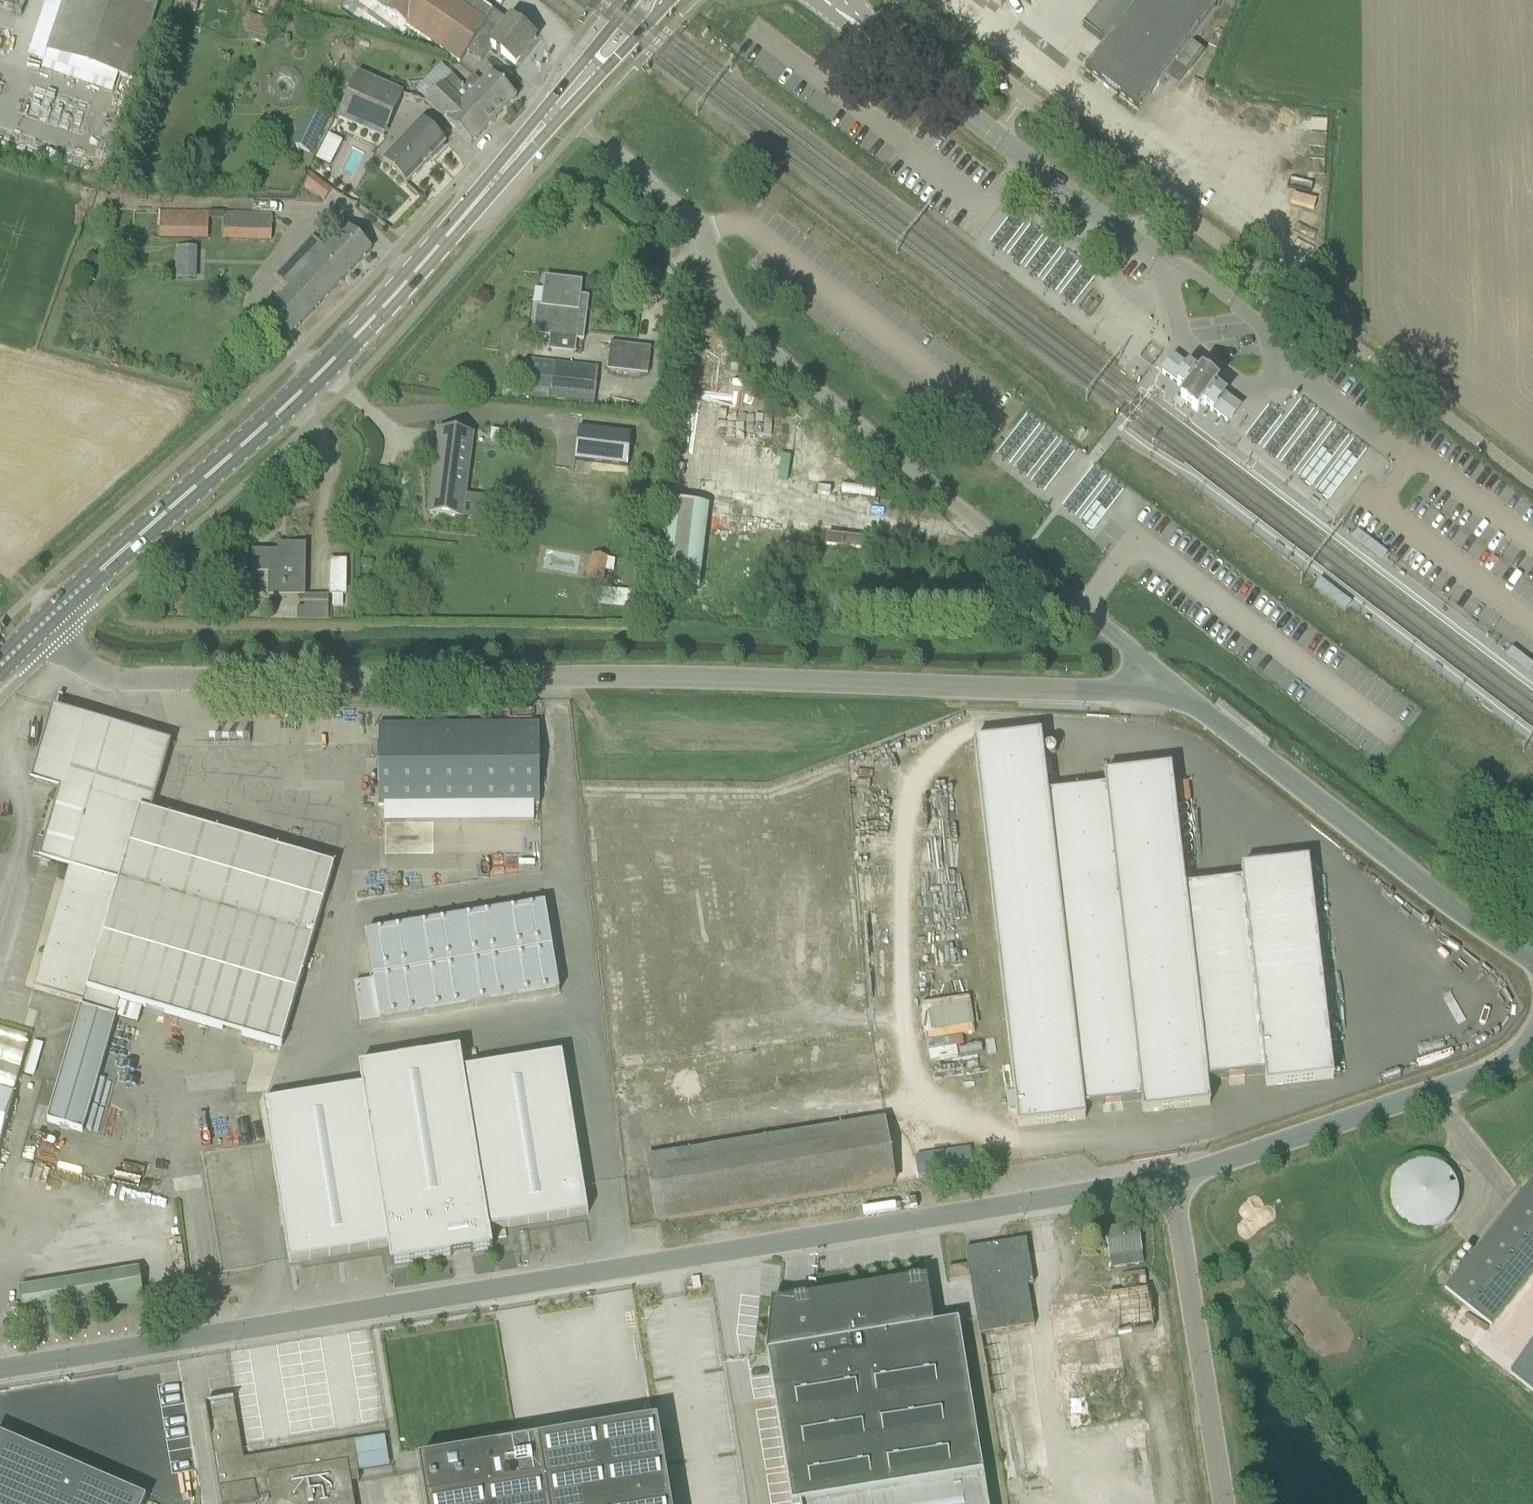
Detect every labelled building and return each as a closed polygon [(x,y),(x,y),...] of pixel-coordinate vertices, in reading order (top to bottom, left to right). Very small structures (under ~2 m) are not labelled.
[(48,54),(61,59),(135,83),(162,0),(66,0),(48,54)] [(185,0),(183,12),(196,14),(199,3),(185,0)] [(492,49),(516,67),(536,39),(512,21),(508,26),(474,0),(369,0),(368,2),(461,66),(469,53),(482,62),(492,49)] [(1085,77),(1137,118),(1176,69),(1188,78),(1204,58),(1191,48),(1228,0),(1144,0),(1085,77)] [(248,17),(242,37),(266,46),(273,26),(248,17)] [(359,73),(338,119),(384,140),(404,93),(359,73)] [(452,76),(436,93),(457,113),(460,109),(484,133),(517,99),(492,75),(482,85),(474,77),(464,88),(452,76)] [(426,103),(471,146),(484,133),(460,109),(457,113),(436,93),(426,103)] [(292,145),(312,155),(329,119),(310,109),(292,145)] [(383,163),(407,186),(446,144),(422,121),(383,163)] [(343,143),(329,136),(316,160),(330,167),(343,143)] [(303,186),(322,200),(330,189),(311,175),(303,186)] [(210,213),(160,211),(159,240),(209,241),(210,213)] [(225,213),(224,242),(273,243),(273,215),(225,213)] [(268,313),(272,317),(291,335),(371,251),(347,229),(325,252),(316,244),(285,276),(294,284),(268,313)] [(176,250),(176,260),(188,260),(189,251),(176,250)] [(584,341),(587,311),(589,298),(581,297),(582,283),(545,279),(542,308),(537,308),(535,326),(548,327),(547,337),(584,341)] [(608,371),(648,375),(651,349),(611,345),(608,371)] [(1187,393),(1181,401),(1197,414),(1203,406),(1227,424),(1240,408),(1216,389),(1217,387),(1201,375),(1199,377),(1175,358),(1163,375),(1187,393)] [(548,402),(594,407),(598,368),(552,363),(548,402)] [(508,375),(505,389),(518,391),(521,377),(508,375)] [(632,435),(579,429),(576,462),(628,467),(632,435)] [(462,519),(472,435),(440,431),(430,515),(462,519)] [(504,434),(491,432),(490,442),(502,443),(504,434)] [(830,496),(831,489),(819,488),(818,495),(830,496)] [(711,505),(667,500),(659,581),(702,586),(711,505)] [(866,540),(827,535),(826,547),(864,552),(866,540)] [(269,575),(269,598),(306,598),(306,546),(288,546),(288,553),(254,552),(254,550),(252,550),(252,575),(269,575)] [(587,579),(605,582),(610,558),(591,555),(587,579)] [(329,597),(347,597),(347,561),(329,561),(329,597)] [(364,569),(374,570),(374,561),(364,561),(364,569)] [(540,806),(540,725),(378,726),(379,807),(540,806)] [(1210,1106),(1207,1081),(1264,1074),(1266,1086),(1331,1078),(1307,862),(1241,870),(1243,884),(1185,890),(1171,770),(1104,777),(1106,790),(1046,796),(1039,737),(972,744),(1018,1128),(1085,1120),(1084,1108),(1142,1101),(1143,1113),(1210,1106)] [(114,1019),(119,1002),(282,1049),(334,868),(150,815),(151,814),(61,791),(46,842),(39,840),(34,856),(42,858),(42,859),(69,867),(34,990),(84,1004),(82,1010),(81,1009),(48,1123),(83,1134),(116,1020),(114,1019)] [(360,1023),(559,993),(545,906),(366,933),(374,982),(354,985),(360,1023)] [(924,1039),(972,1033),(968,997),(920,1003),(924,1039)] [(491,1230),(589,1215),(565,1055),(466,1070),(463,1049),(359,1065),(363,1089),(266,1104),(290,1260),(389,1245),(391,1264),(493,1248),(491,1230)] [(0,1093),(0,1143),(14,1097),(0,1093)] [(880,1120),(636,1155),(645,1218),(889,1183),(880,1120)] [(1459,1178),(1404,1153),(1378,1212),(1434,1236),(1459,1178)] [(1493,1327),(1532,1276),(1532,1176),(1530,1180),(1445,1288),(1493,1327)] [(1102,1239),(1110,1270),(1142,1262),(1134,1232),(1102,1239)] [(950,1283),(970,1280),(968,1267),(948,1270),(950,1283)] [(136,1270),(12,1284),(15,1317),(140,1303),(136,1270)] [(1141,1271),(1121,1274),(1123,1290),(1143,1287),(1141,1271)] [(934,1328),(926,1280),(818,1297),(779,1303),(772,1303),(766,1356),(767,1356),(792,1503),(987,1503),(958,1324),(934,1328)] [(1144,1291),(1048,1300),(1051,1342),(1148,1333),(1144,1291)] [(1525,1353),(1510,1372),(1532,1391),(1532,1343),(1525,1353)] [(1088,1424),(1078,1361),(1057,1364),(1067,1427),(1088,1424)] [(234,1402),(206,1406),(212,1443),(216,1442),(218,1454),(214,1455),(223,1503),(244,1503),(258,1502),(258,1500),(272,1497),(273,1503),(354,1503),(349,1474),(359,1472),(354,1443),(337,1445),(337,1441),(335,1441),(335,1442),(336,1442),(337,1445),(244,1461),(234,1402)] [(659,1423),(418,1462),(425,1503),(672,1503),(659,1423)] [(146,1501),(0,1437),(0,1503),(145,1503),(146,1501)]
